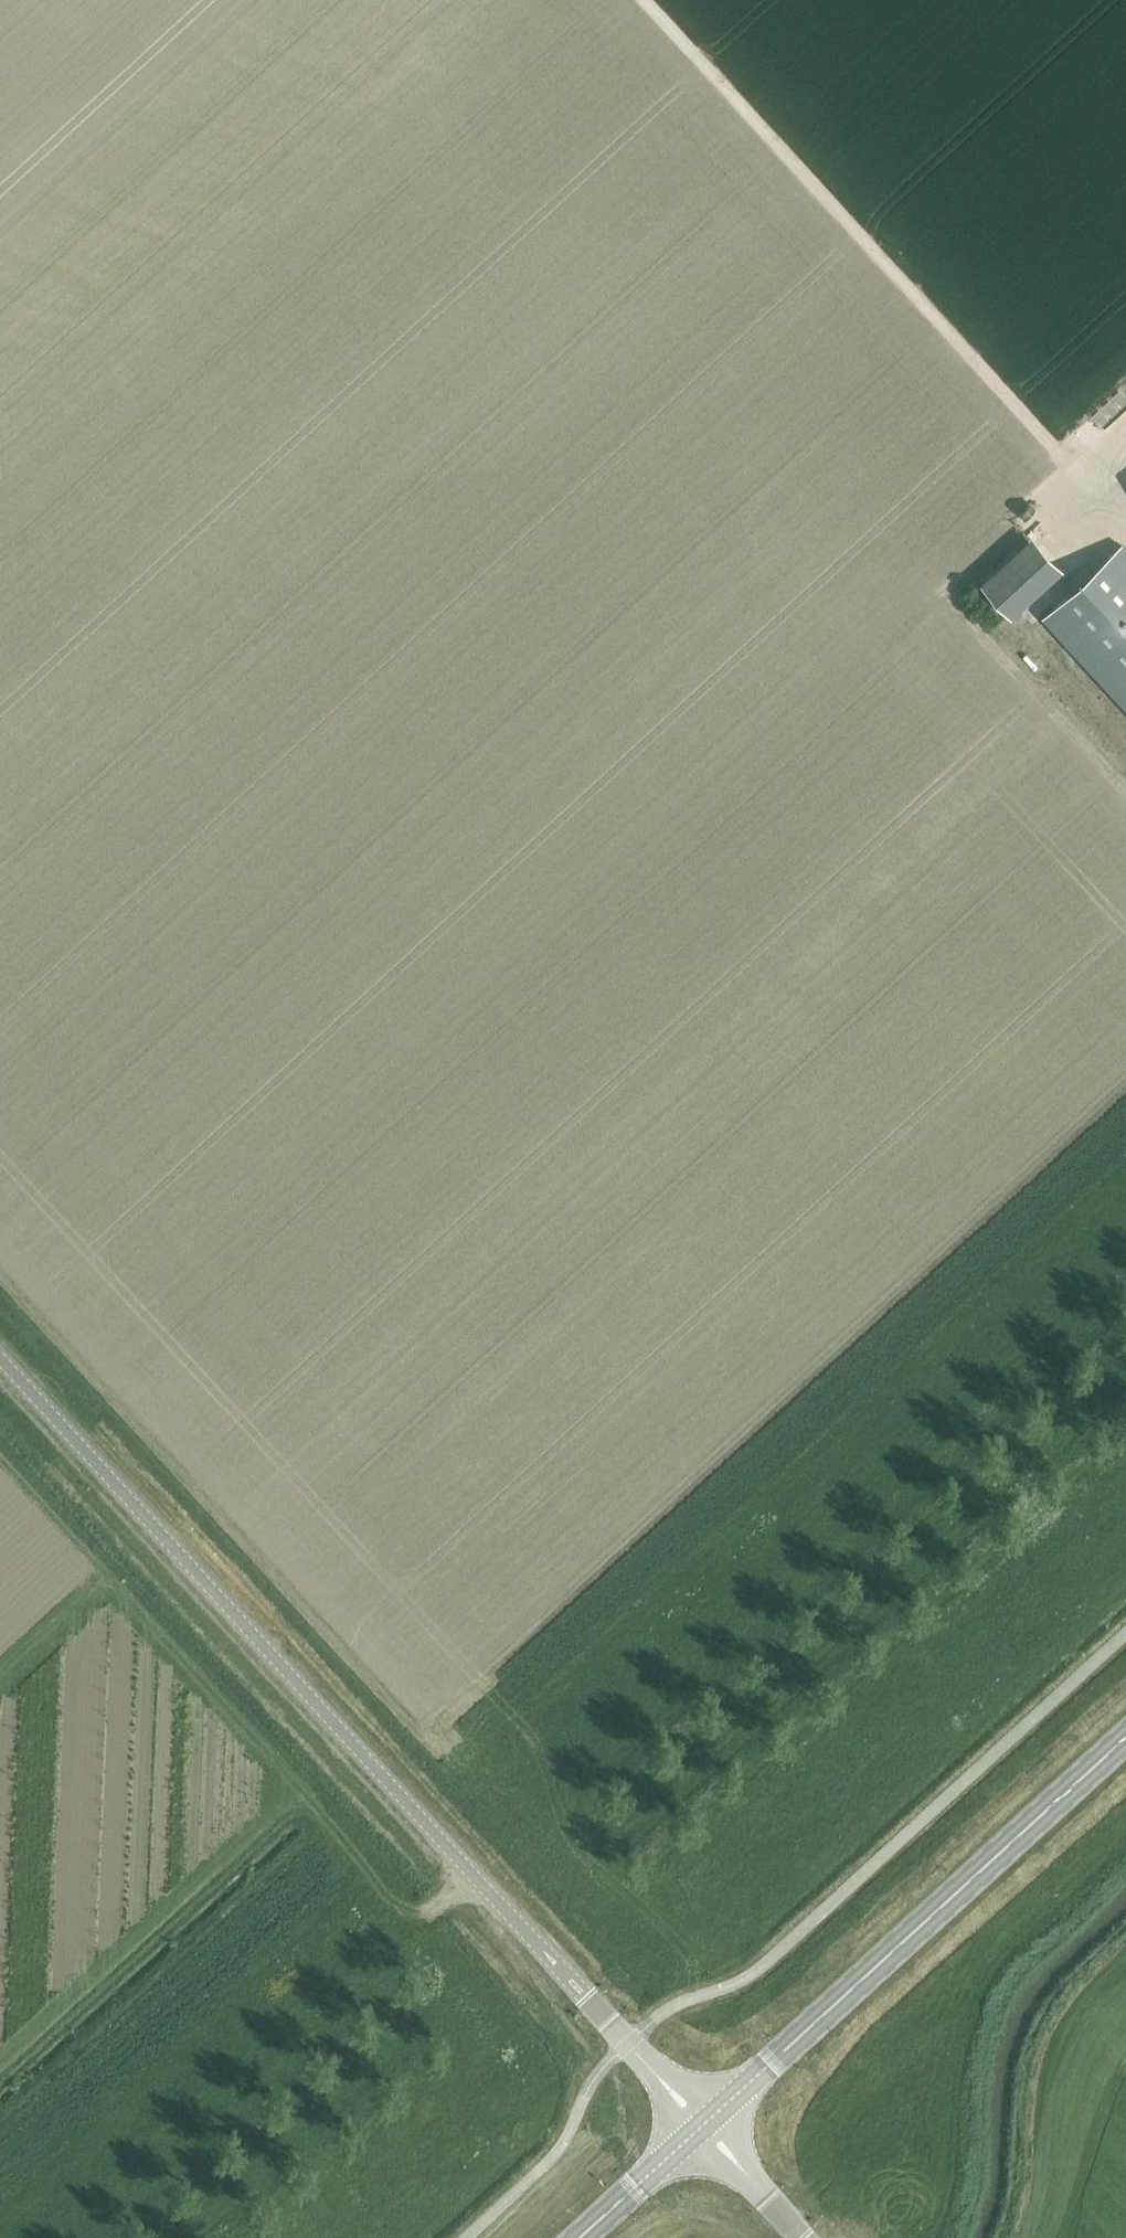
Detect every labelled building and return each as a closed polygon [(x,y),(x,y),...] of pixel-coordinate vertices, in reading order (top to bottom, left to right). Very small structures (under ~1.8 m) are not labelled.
[(1021,607),(1059,573),(1028,539),(981,583),(1012,616),(1021,607)] [(1125,706),(1125,550),(1122,545),(1044,617),(1125,706)]
